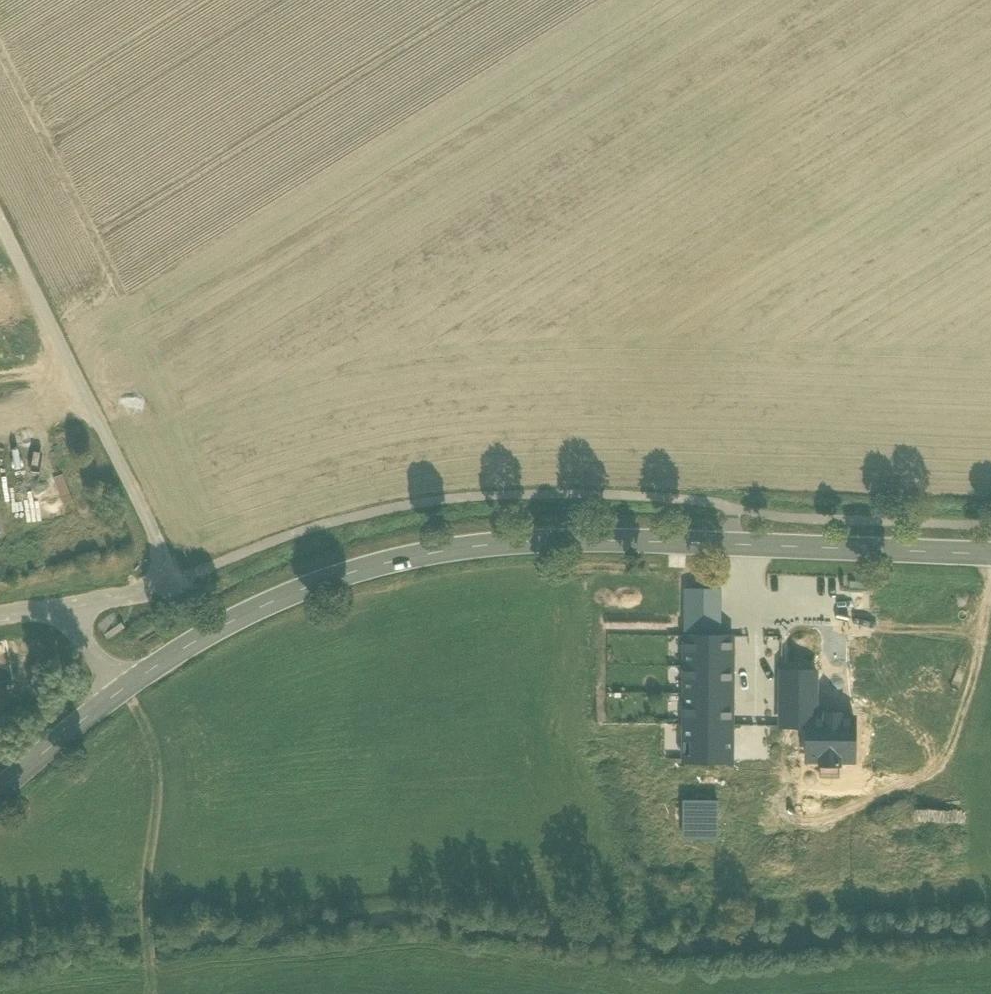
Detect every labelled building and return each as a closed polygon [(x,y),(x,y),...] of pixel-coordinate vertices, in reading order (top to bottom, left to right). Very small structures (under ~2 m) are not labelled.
[(686,589),(685,636),(719,636),(720,589),(686,589)] [(684,636),(684,724),(727,724),(732,724),(733,656),(733,636),(719,636),(685,636),(684,636)] [(816,637),(781,636),(780,715),(796,716),(794,737),(727,735),(727,761),(792,763),(790,791),(842,793),(845,770),(823,767),(831,718),(815,717),(816,637)] [(733,636),(733,656),(745,657),(745,636),(733,636)] [(853,721),(831,718),(823,767),(845,770),(853,721)] [(683,761),(727,761),(727,735),(727,724),(684,724),(683,761)] [(700,826),(700,802),(683,801),(683,825),(700,826)]
